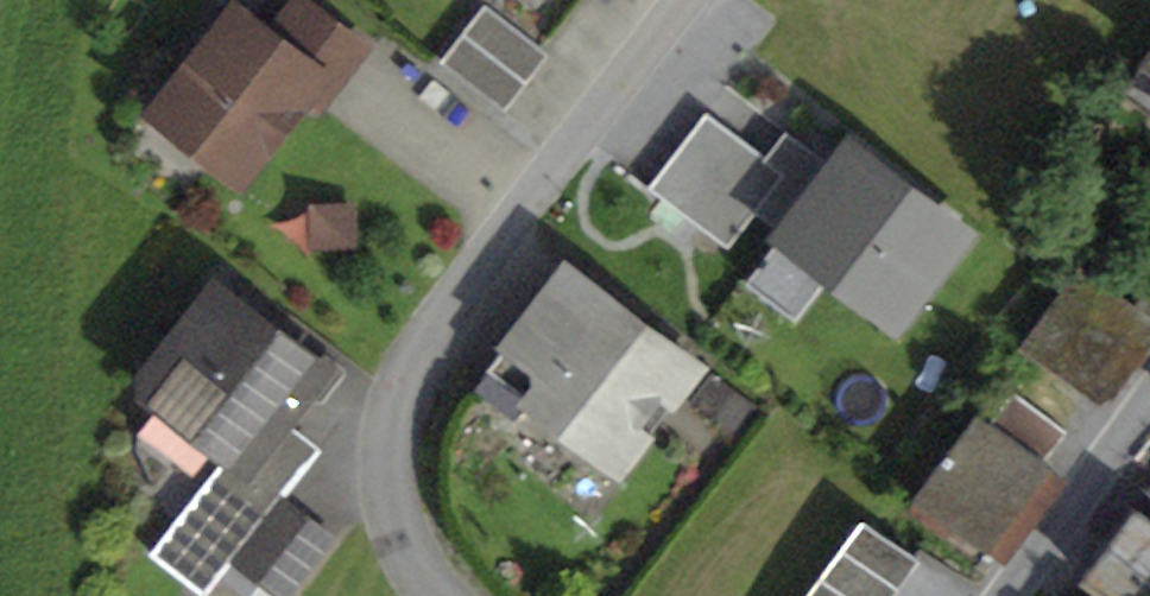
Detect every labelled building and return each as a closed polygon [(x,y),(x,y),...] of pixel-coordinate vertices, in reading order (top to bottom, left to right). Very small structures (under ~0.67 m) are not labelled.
[(240,175),(300,97),(318,74),(333,86),(364,45),(306,0),(294,0),(269,32),(235,5),(170,90),(210,121),(195,140),(240,175)] [(498,103),(541,47),(485,4),(442,60),(498,103)] [(1149,93),(1149,51),(1129,78),(1119,70),(1106,87),(1123,100),(1136,83),(1149,93)] [(300,97),(315,109),(333,86),(318,74),(300,97)] [(195,140),(210,121),(170,90),(155,109),(195,140)] [(706,111),(648,186),(728,248),(785,172),(706,111)] [(850,143),(783,230),(895,316),(962,229),(850,143)] [(313,240),(349,240),(349,203),(313,203),(313,240)] [(516,418),(531,398),(608,458),(687,356),(566,263),(482,376),(485,394),(516,418)] [(1028,343),(1101,396),(1149,329),(1149,321),(1081,271),(1028,343)] [(150,552),(204,594),(236,554),(282,497),(310,461),(272,432),(306,389),(323,366),(224,290),(190,334),(173,336),(146,372),(147,389),(227,451),(150,552)] [(306,389),(322,401),(348,367),(332,355),(323,366),(306,389)] [(608,458),(621,468),(700,366),(687,356),(608,458)] [(945,457),(916,496),(987,549),(1050,464),(1044,460),(1066,429),(1014,392),(992,422),(978,412),(950,451),(945,448),(941,454),(945,457)] [(282,497),(236,554),(287,593),(332,535),(282,497)] [(1149,571),(1149,520),(1129,506),(1106,537),(1113,544),(1149,571)] [(805,595),(892,595),(920,559),(863,517),(805,595)] [(1113,544),(1087,579),(1110,595),(1149,595),(1149,571),(1113,544)]
